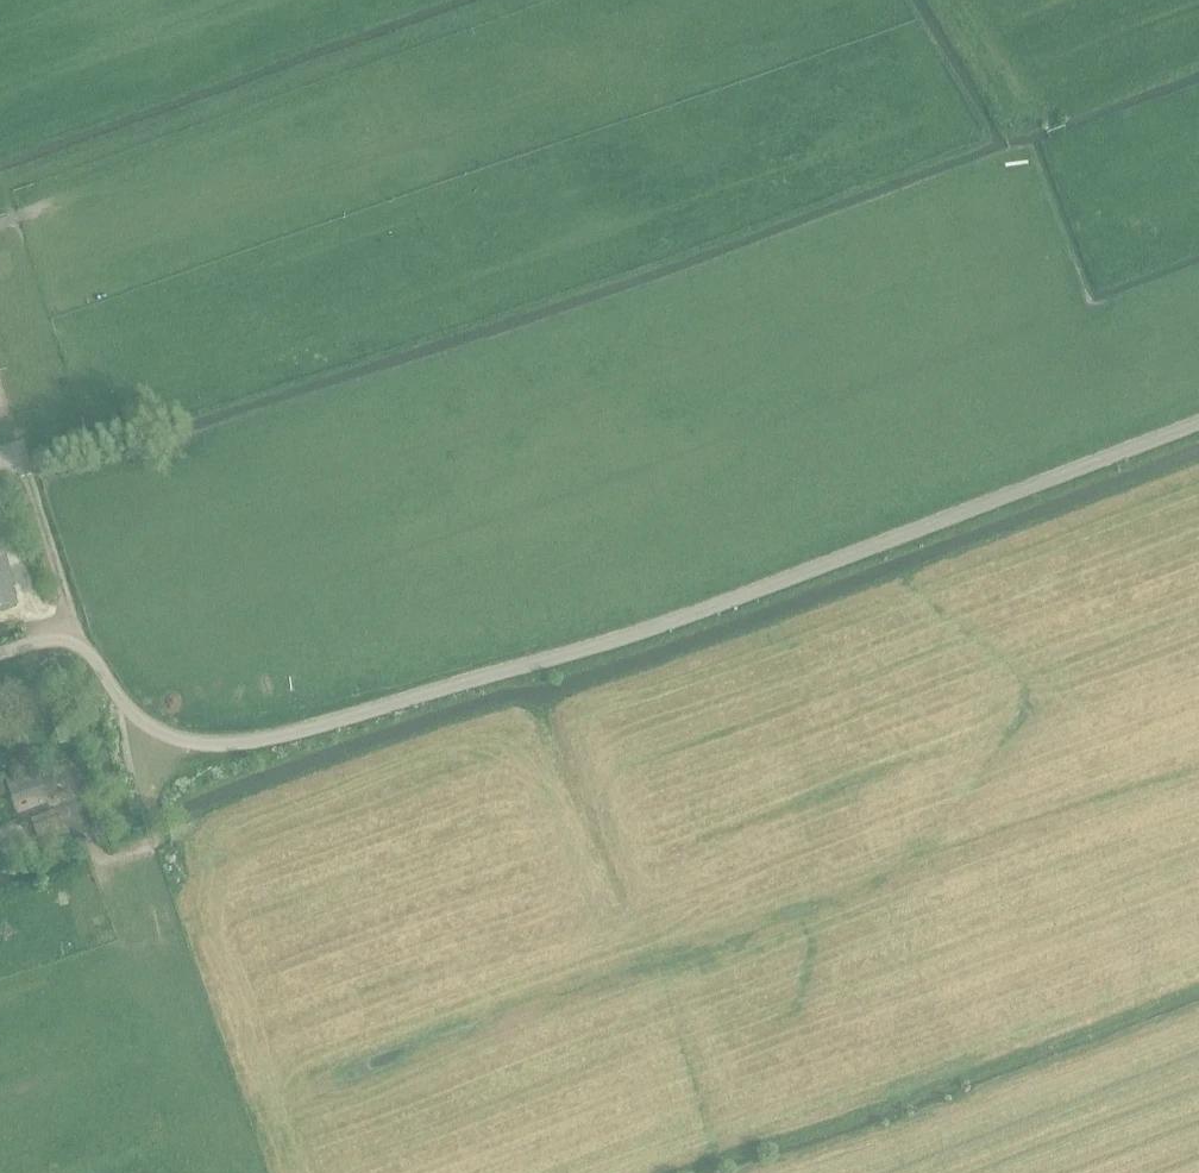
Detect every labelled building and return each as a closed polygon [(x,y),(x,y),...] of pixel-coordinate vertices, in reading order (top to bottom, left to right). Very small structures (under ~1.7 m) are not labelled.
[(17,603),(8,573),(11,572),(6,557),(0,559),(0,609),(17,603)] [(49,766),(8,780),(13,795),(54,781),(49,766)] [(64,819),(36,829),(41,843),(69,833),(64,819)]
